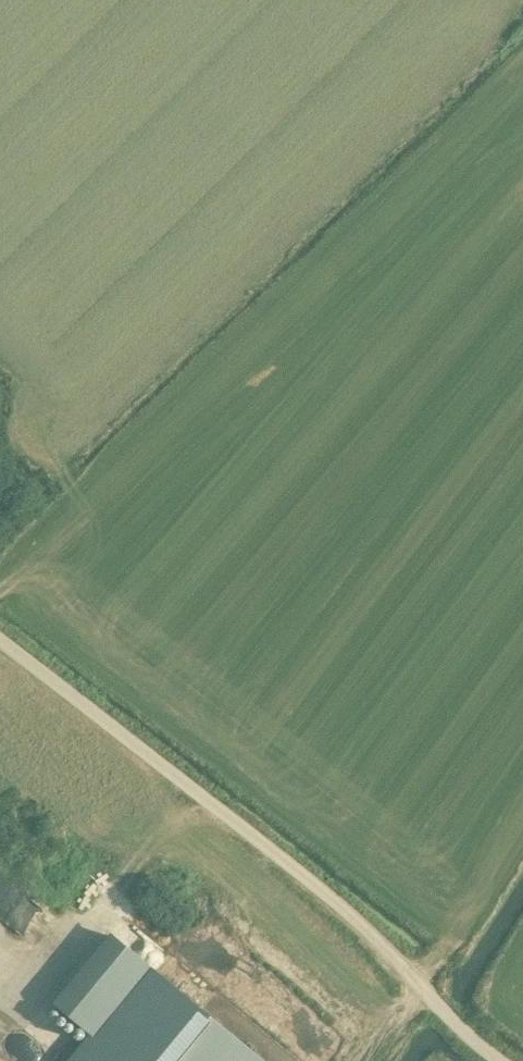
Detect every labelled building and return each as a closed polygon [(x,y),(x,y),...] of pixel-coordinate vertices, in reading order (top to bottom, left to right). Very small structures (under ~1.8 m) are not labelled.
[(65,1060),(266,1060),(109,931),(52,1000),(90,1031),(65,1060)]
